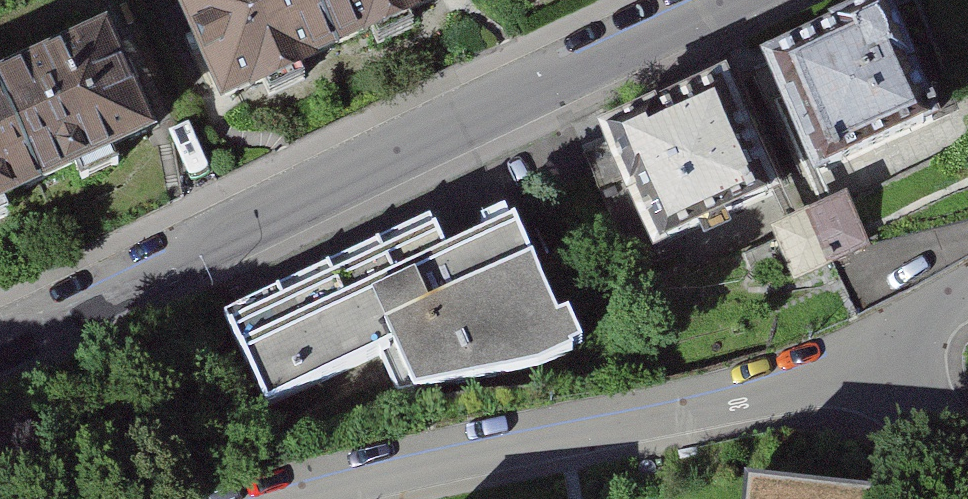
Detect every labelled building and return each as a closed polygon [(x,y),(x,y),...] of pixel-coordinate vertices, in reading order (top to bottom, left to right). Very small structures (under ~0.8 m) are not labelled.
[(160,2),(215,115),(444,3),(442,0),(165,0),(160,2)] [(880,3),(752,65),(808,180),(936,119),(880,3)] [(0,77),(0,210),(146,139),(93,31),(0,77)] [(726,80),(584,147),(640,262),(781,194),(726,80)] [(846,198),(769,232),(792,284),(869,251),(846,198)] [(431,226),(220,320),(264,413),(388,357),(414,397),(477,386),(542,371),(574,354),(508,228),(447,262),(431,226)] [(747,486),(746,498),(868,498),(868,496),(747,486)]
